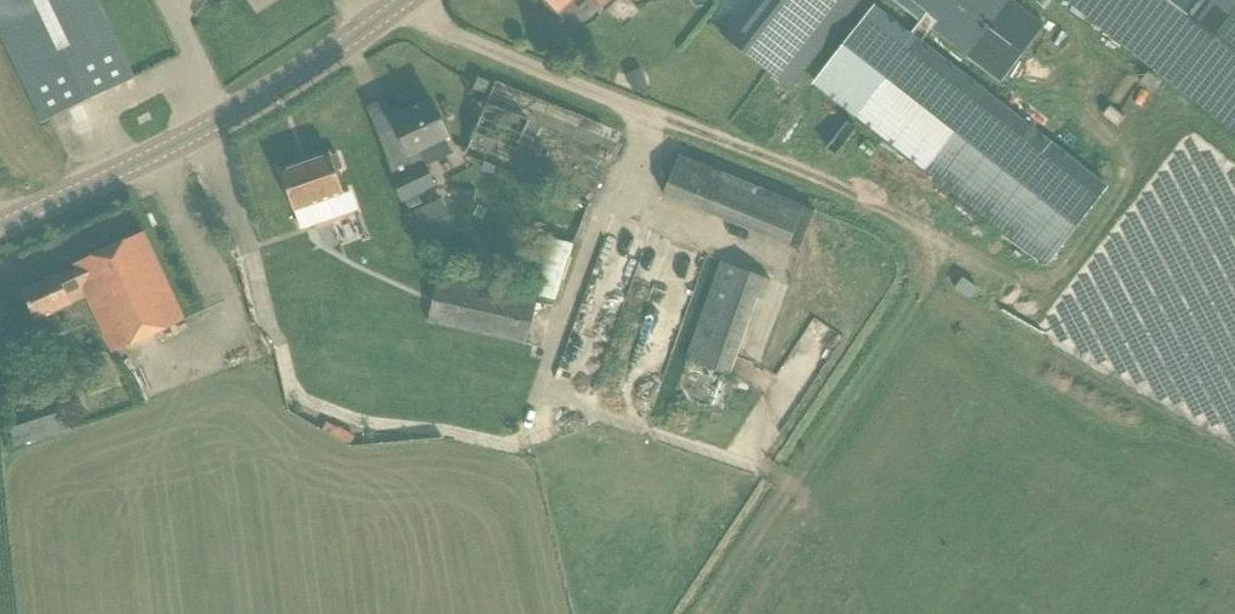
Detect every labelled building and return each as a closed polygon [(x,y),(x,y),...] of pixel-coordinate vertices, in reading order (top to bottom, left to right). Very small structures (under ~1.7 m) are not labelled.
[(34,99),(44,121),(133,79),(96,0),(0,0),(0,28),(34,99)] [(558,13),(572,0),(545,0),(558,13)] [(859,0),(754,0),(724,38),(789,89),(859,0)] [(921,21),(911,33),(920,40),(931,28),(1000,82),(1044,26),(1010,0),(895,0),(921,21)] [(1178,91),(1234,135),(1234,0),(1062,0),(1178,91)] [(986,92),(920,40),(911,33),(875,5),(813,84),(855,118),(1042,264),(1104,184),(1037,132),(986,92)] [(647,91),(640,73),(625,79),(632,97),(647,91)] [(489,82),(478,76),(473,87),(484,93),(489,82)] [(495,81),(461,151),(588,213),(621,132),(495,81)] [(380,136),(377,138),(390,178),(394,176),(393,173),(395,172),(396,178),(425,165),(418,150),(426,146),(448,136),(431,99),(391,118),(396,129),(380,136)] [(343,192),(337,172),(342,168),(336,152),(281,171),(301,230),(357,210),(350,189),(343,192)] [(804,207),(679,156),(663,194),(789,245),(804,207)] [(426,165),(425,165),(396,178),(393,180),(402,201),(436,186),(426,165)] [(441,199),(419,210),(435,242),(457,231),(441,199)] [(22,291),(32,313),(43,338),(62,329),(54,309),(72,301),(68,292),(82,286),(111,351),(184,320),(143,232),(73,265),(74,268),(58,276),(58,275),(22,291)] [(533,295),(558,301),(572,242),(547,236),(533,295)] [(722,262),(687,361),(730,376),(758,297),(765,300),(772,280),(722,262)] [(437,279),(428,322),(525,344),(534,301),(437,279)]
